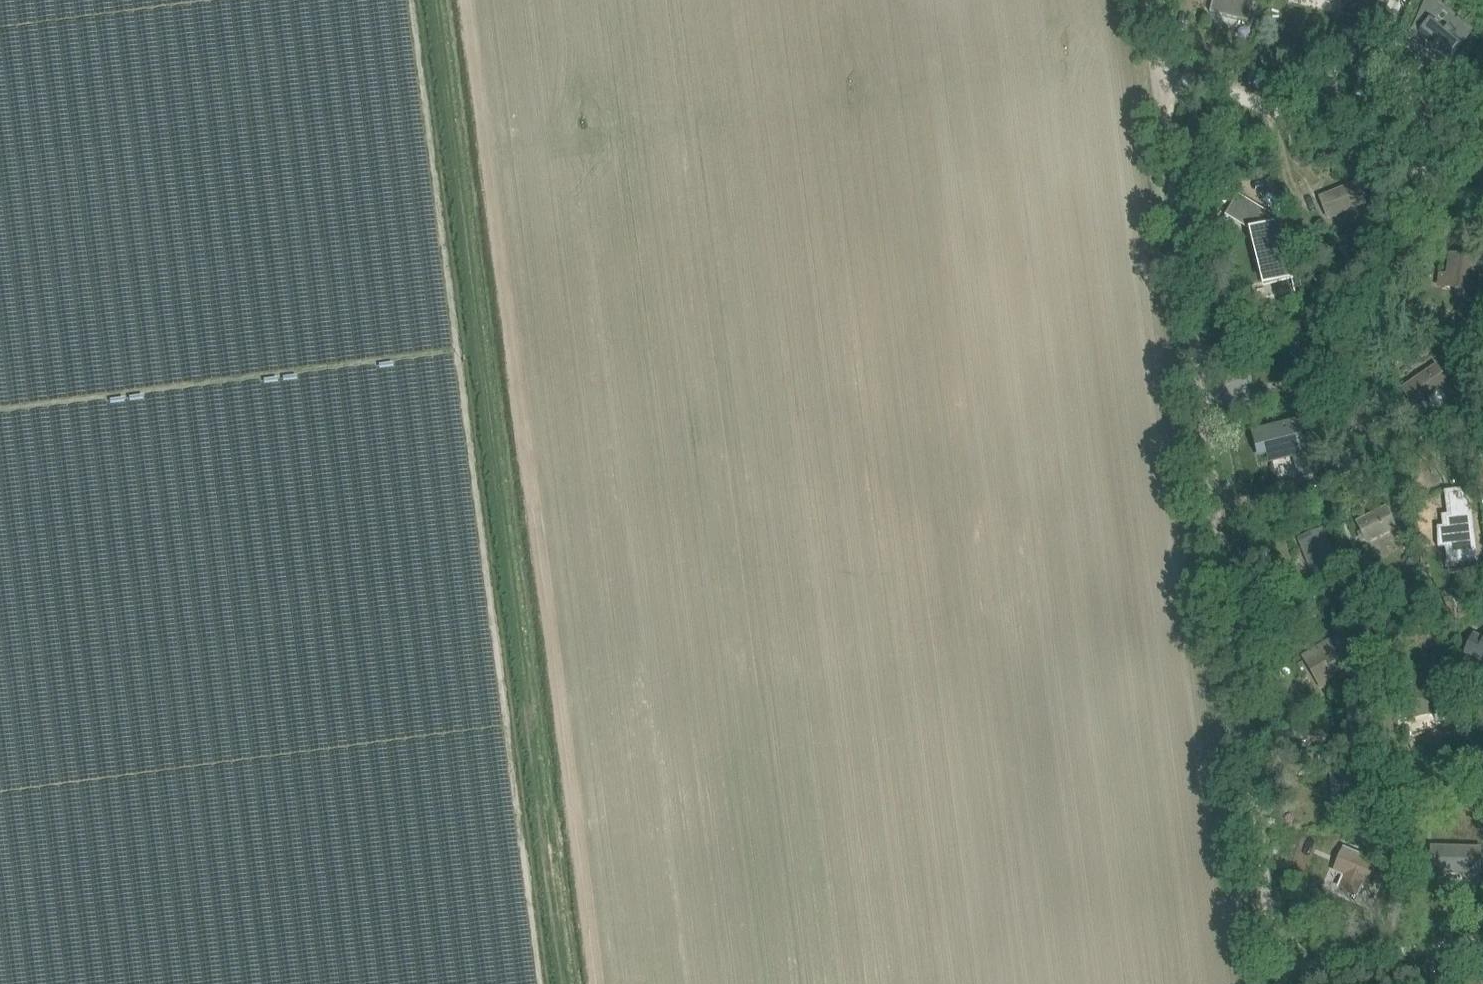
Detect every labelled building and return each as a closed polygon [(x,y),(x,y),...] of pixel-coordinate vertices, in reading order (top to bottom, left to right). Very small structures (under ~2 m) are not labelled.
[(1210,12),(1249,22),(1254,0),(1213,0),(1210,12)] [(1358,14),(1384,26),(1386,21),(1391,10),(1385,7),(1388,0),(1364,0),(1360,10),(1358,14)] [(1413,29),(1414,30),(1416,25),(1422,30),(1419,34),(1449,60),(1463,43),(1471,34),(1471,33),(1452,17),(1444,27),(1434,18),(1442,8),(1432,0),(1426,0),(1413,29)] [(1321,198),(1328,217),(1365,202),(1358,184),(1321,198)] [(1252,208),(1244,220),(1252,225),(1260,212),(1252,208)] [(1280,229),(1257,235),(1268,280),(1291,274),(1280,229)] [(1441,285),(1470,290),(1471,280),(1469,280),(1471,269),(1480,271),(1482,261),(1452,256),(1451,266),(1456,267),(1453,278),(1442,276),(1441,285)] [(1435,365),(1401,389),(1414,409),(1429,399),(1433,406),(1446,397),(1442,390),(1449,385),(1435,365)] [(1296,419),(1257,430),(1264,452),(1272,450),(1274,457),(1296,451),(1300,466),(1316,462),(1309,438),(1302,440),(1296,419)] [(1443,527),(1438,527),(1438,548),(1449,546),(1451,562),(1474,559),(1466,492),(1449,494),(1452,518),(1446,518),(1447,527),(1443,527)] [(1360,522),(1369,540),(1395,527),(1386,509),(1360,522)] [(1323,530),(1297,541),(1313,579),(1338,569),(1323,530)] [(1465,650),(1482,659),(1482,641),(1472,636),(1465,650)] [(1363,672),(1342,637),(1308,657),(1324,684),(1348,670),(1352,678),(1359,674),(1363,672)] [(1406,707),(1407,716),(1436,712),(1433,688),(1399,692),(1402,708),(1406,707)] [(1355,814),(1353,775),(1333,776),(1335,815),(1355,814)] [(1469,868),(1469,873),(1479,873),(1480,848),(1436,847),(1435,862),(1440,862),(1440,872),(1450,872),(1450,867),(1469,868)] [(1345,849),(1336,871),(1345,875),(1339,888),(1357,896),(1363,883),(1372,886),(1381,864),(1345,849)]
